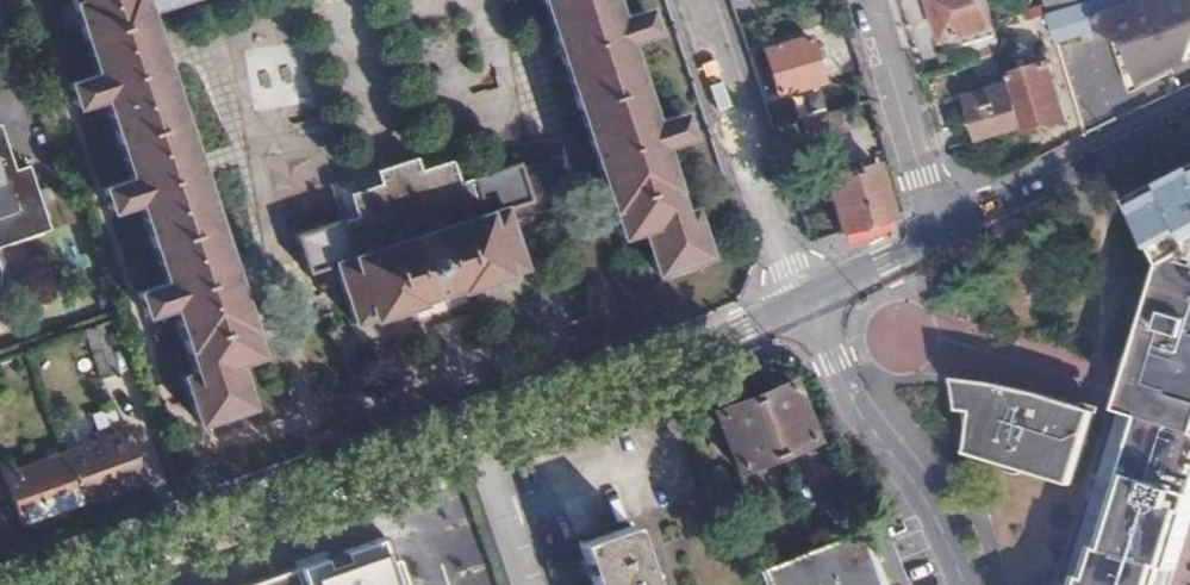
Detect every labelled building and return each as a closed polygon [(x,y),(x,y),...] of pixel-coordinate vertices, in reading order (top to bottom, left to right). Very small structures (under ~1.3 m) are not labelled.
[(95,75),(66,84),(74,107),(103,97),(131,185),(102,194),(109,215),(138,206),(164,286),(135,296),(141,316),(170,307),(192,376),(183,380),(196,425),(249,407),(235,363),(258,356),(147,17),(199,0),(72,0),(95,75)] [(589,149),(522,170),(519,163),(473,179),(461,145),(332,186),(342,221),(294,237),(308,276),(335,267),(355,326),(416,305),(415,300),(426,297),(428,290),(432,286),(437,284),(441,284),(443,286),(447,289),(460,284),(462,290),(523,269),(510,223),(553,209),(550,193),(552,185),(560,178),(595,167),(618,237),(639,230),(654,275),(705,257),(690,211),(678,215),(657,147),(683,139),(678,119),(650,128),(623,49),(649,40),(643,18),(616,27),(607,0),(539,0),(589,149)] [(986,0),(931,0),(945,45),(995,30),(986,0)] [(1081,3),(1080,0),(1045,0),(1046,4),(1049,13),(1081,3)] [(1049,14),(1058,43),(1100,29),(1100,31),(1113,37),(1125,36),(1142,87),(1181,66),(1189,62),(1189,0),(1155,0),(1132,7),(1130,0),(1094,0),(1049,14)] [(1032,9),(1035,18),(1049,13),(1046,4),(1032,9)] [(822,84),(808,38),(765,51),(779,97),(822,84)] [(299,43),(244,49),(251,111),(306,105),(299,43)] [(978,52),(981,62),(1003,55),(1000,45),(978,52)] [(1024,127),(1027,137),(1068,124),(1051,66),(1010,79),(1012,86),(1024,127)] [(974,144),(1024,127),(1012,86),(962,103),(974,144)] [(875,122),(869,102),(845,108),(851,129),(875,122)] [(845,108),(803,120),(810,145),(852,134),(851,129),(845,108)] [(53,233),(31,167),(16,171),(2,127),(0,128),(0,253),(53,233)] [(825,183),(840,234),(869,224),(888,217),(873,168),(825,183)] [(1189,402),(1189,168),(1162,184),(1161,182),(1129,199),(1165,267),(1132,374),(1143,378),(1140,386),(1189,402)] [(416,305),(462,290),(460,284),(447,289),(443,286),(441,284),(437,284),(432,286),(428,290),(426,297),(415,300),(416,305)] [(1121,411),(1118,419),(1127,422),(1130,413),(1188,432),(1189,425),(1189,402),(1140,386),(1143,378),(1132,374),(1125,398),(1121,411)] [(992,385),(957,381),(962,412),(976,413),(973,442),(970,455),(1073,486),(1096,413),(992,385)] [(789,387),(752,400),(775,456),(810,443),(789,387)] [(775,456),(752,400),(716,414),(737,470),(775,456)] [(1189,523),(1189,443),(1185,441),(1188,432),(1130,413),(1127,422),(1118,419),(1066,584),(1171,584),(1189,523)] [(113,439),(65,456),(81,504),(143,483),(123,424),(110,428),(113,439)] [(65,456),(14,473),(11,463),(0,467),(0,477),(17,526),(81,504),(65,456)] [(436,494),(421,497),(428,530),(443,527),(436,494)] [(444,508),(452,533),(472,527),(464,502),(444,508)] [(630,526),(579,545),(593,584),(651,584),(630,526)] [(854,530),(761,567),(768,584),(876,584),(854,530)]
